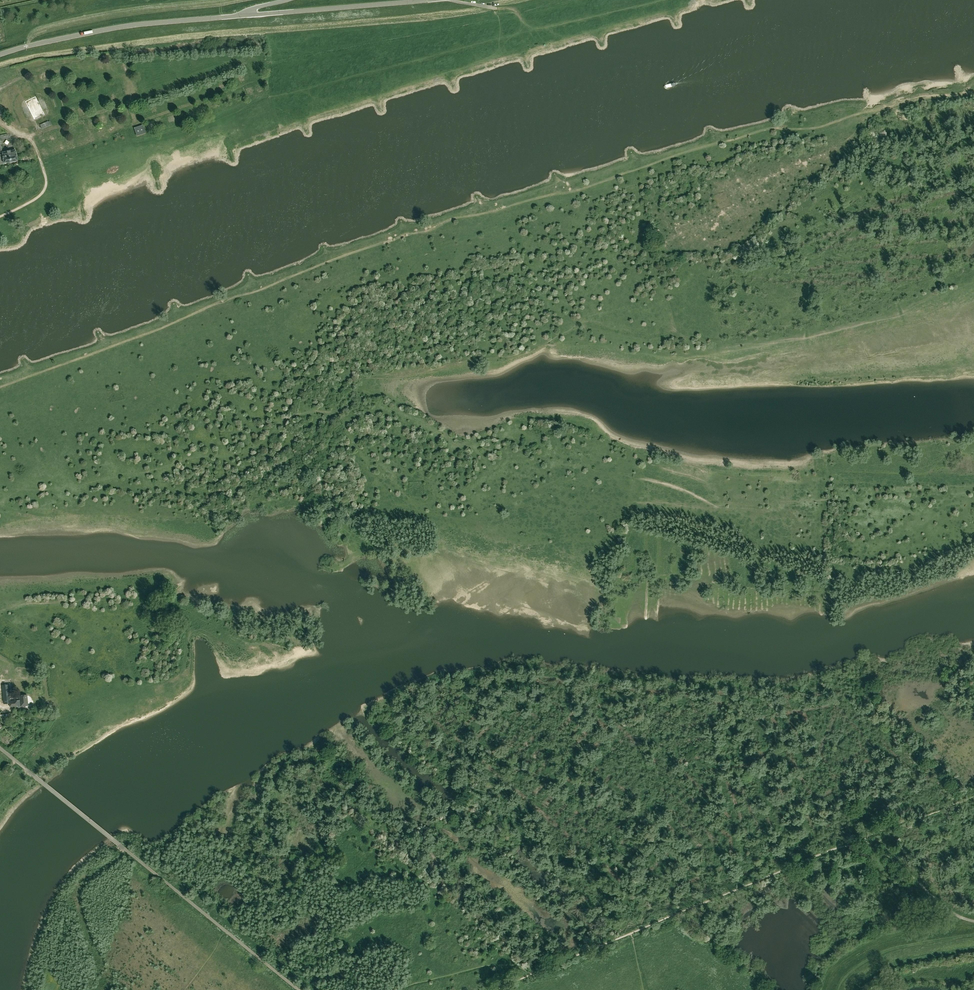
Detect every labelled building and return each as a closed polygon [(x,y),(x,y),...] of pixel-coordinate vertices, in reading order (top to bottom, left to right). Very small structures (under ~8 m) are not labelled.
[(38,66),(47,64),(47,61),(43,61),(43,59),(41,60),(41,61),(31,62),(32,64),(29,65),(30,69),(38,67),(38,66)] [(134,128),(137,136),(146,134),(143,125),(134,128)] [(17,161),(15,150),(2,153),(0,142),(0,164),(17,161)] [(9,703),(8,700),(10,700),(9,684),(2,685),(3,692),(0,692),(0,704),(9,703)] [(19,707),(20,707),(21,706),(28,705),(27,695),(20,696),(20,700),(10,701),(10,706),(17,706),(18,706),(18,707),(19,707)]
